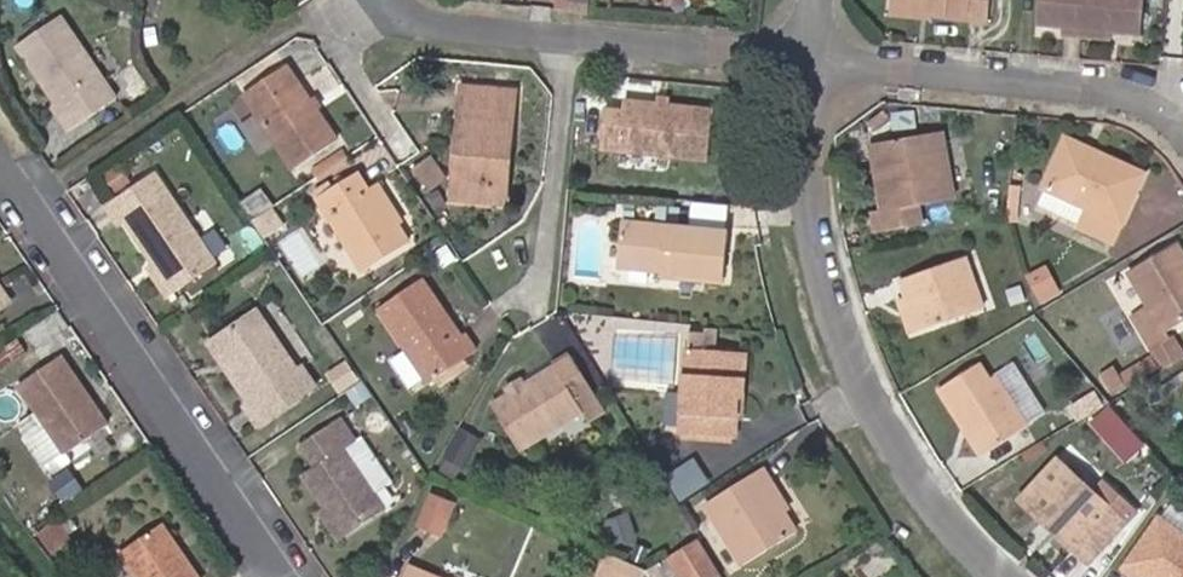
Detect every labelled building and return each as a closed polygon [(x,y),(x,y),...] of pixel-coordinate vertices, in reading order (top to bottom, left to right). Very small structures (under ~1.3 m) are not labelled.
[(589,16),(591,0),(573,0),(572,15),(589,16)] [(927,17),(945,20),(945,18),(967,20),(967,27),(988,29),(990,0),(890,0),(889,13),(927,17)] [(1115,43),(1116,34),(1142,37),(1146,0),(1039,0),(1037,27),(1065,30),(1065,38),(1115,43)] [(926,24),(927,17),(889,13),(888,20),(926,24)] [(119,100),(63,17),(17,48),(59,108),(52,113),(69,134),(119,100)] [(945,18),(945,20),(945,24),(967,27),(967,20),(945,18)] [(318,114),(311,104),(287,69),(244,96),(297,173),(339,145),(318,114)] [(506,167),(515,168),(515,167),(521,99),(467,94),(458,189),(468,190),(504,193),(506,167)] [(316,100),(311,104),(318,114),(323,111),(316,100)] [(661,112),(675,113),(676,106),(662,104),(661,112)] [(720,118),(675,113),(661,112),(630,108),(628,118),(611,116),(608,155),(715,165),(720,118)] [(946,131),(882,143),(889,189),(881,191),(884,209),(888,231),(921,226),(922,226),(920,209),(956,202),(946,131)] [(1071,138),(1067,145),(1107,163),(1110,156),(1071,138)] [(889,189),(882,143),(873,144),(881,191),(889,189)] [(1107,163),(1067,145),(1047,188),(1090,206),(1082,225),(1119,240),(1126,221),(1149,173),(1110,156),(1107,163)] [(511,211),(515,168),(506,167),(504,193),(468,190),(467,208),(511,211)] [(112,203),(175,295),(220,264),(158,172),(112,203)] [(402,228),(375,191),(373,192),(363,177),(323,203),(372,276),(414,246),(402,228)] [(383,186),(375,191),(402,228),(409,224),(383,186)] [(879,233),(888,231),(884,209),(876,211),(879,233)] [(671,278),(733,284),(737,238),(631,228),(627,273),(671,278)] [(1182,245),(1132,273),(1155,306),(1135,317),(1157,353),(1177,341),(1172,333),(1182,327),(1182,247),(1182,245)] [(908,298),(920,334),(986,310),(967,257),(935,269),(928,250),(895,263),(902,281),(908,298)] [(732,290),(733,284),(671,278),(670,284),(732,290)] [(438,315),(443,311),(425,284),(381,314),(433,389),(481,357),(480,356),(469,340),(465,343),(448,318),(443,321),(438,315)] [(13,306),(0,288),(0,315),(13,306)] [(913,337),(920,334),(908,298),(900,301),(913,337)] [(243,404),(260,433),(323,392),(305,365),(299,368),(259,311),(214,341),(252,399),(243,404)] [(448,318),(443,311),(438,315),(443,321),(448,318)] [(722,328),(690,327),(689,343),(721,345),(722,328)] [(739,447),(740,427),(742,406),(742,405),(736,405),(740,360),(695,356),(692,395),(688,434),(687,441),(739,447)] [(110,424),(62,357),(21,386),(67,454),(110,424)] [(742,406),(740,427),(747,428),(752,361),(740,360),(736,405),(742,405),(742,406)] [(529,392),(515,401),(496,413),(524,457),(587,416),(580,407),(596,397),(574,362),(529,392)] [(1109,374),(1119,389),(1131,382),(1121,367),(1109,374)] [(966,412),(992,455),(1032,431),(1002,380),(994,386),(985,368),(944,391),(959,417),(966,412)] [(511,396),(515,401),(529,392),(526,387),(511,396)] [(688,434),(692,395),(675,393),(670,434),(688,434)] [(609,419),(596,397),(580,407),(587,416),(594,428),(609,419)] [(16,422),(51,469),(68,457),(34,409),(16,422)] [(985,459),(992,455),(966,412),(959,417),(985,459)] [(324,509),(342,534),(381,505),(371,493),(389,481),(359,439),(355,442),(339,419),(299,446),(315,468),(301,477),(324,509)] [(485,441),(463,430),(445,462),(469,473),(485,441)] [(1026,503),(1042,519),(1047,514),(1068,533),(1064,539),(1079,553),(1118,512),(1107,503),(1095,492),(1063,463),(1026,503)] [(774,495),(779,492),(768,475),(711,512),(750,572),(804,539),(791,520),(774,495)] [(1118,512),(1131,525),(1142,514),(1106,480),(1095,492),(1107,503),(1118,512)] [(795,516),(779,492),(774,495),(791,520),(795,516)] [(455,503),(427,493),(413,525),(443,536),(455,503)] [(337,538),(342,534),(324,509),(318,513),(337,538)] [(1131,525),(1118,512),(1079,553),(1094,567),(1131,525)] [(1047,514),(1042,519),(1064,539),(1068,533),(1047,514)] [(74,542),(58,520),(36,535),(51,558),(74,542)] [(121,553),(136,576),(208,576),(171,520),(121,553)] [(1163,522),(1127,573),(1132,576),(1182,576),(1182,536),(1163,522)] [(668,556),(681,576),(719,576),(724,574),(699,535),(668,556)] [(634,568),(615,559),(607,576),(630,576),(634,568)] [(630,576),(653,576),(634,568),(630,576)]
